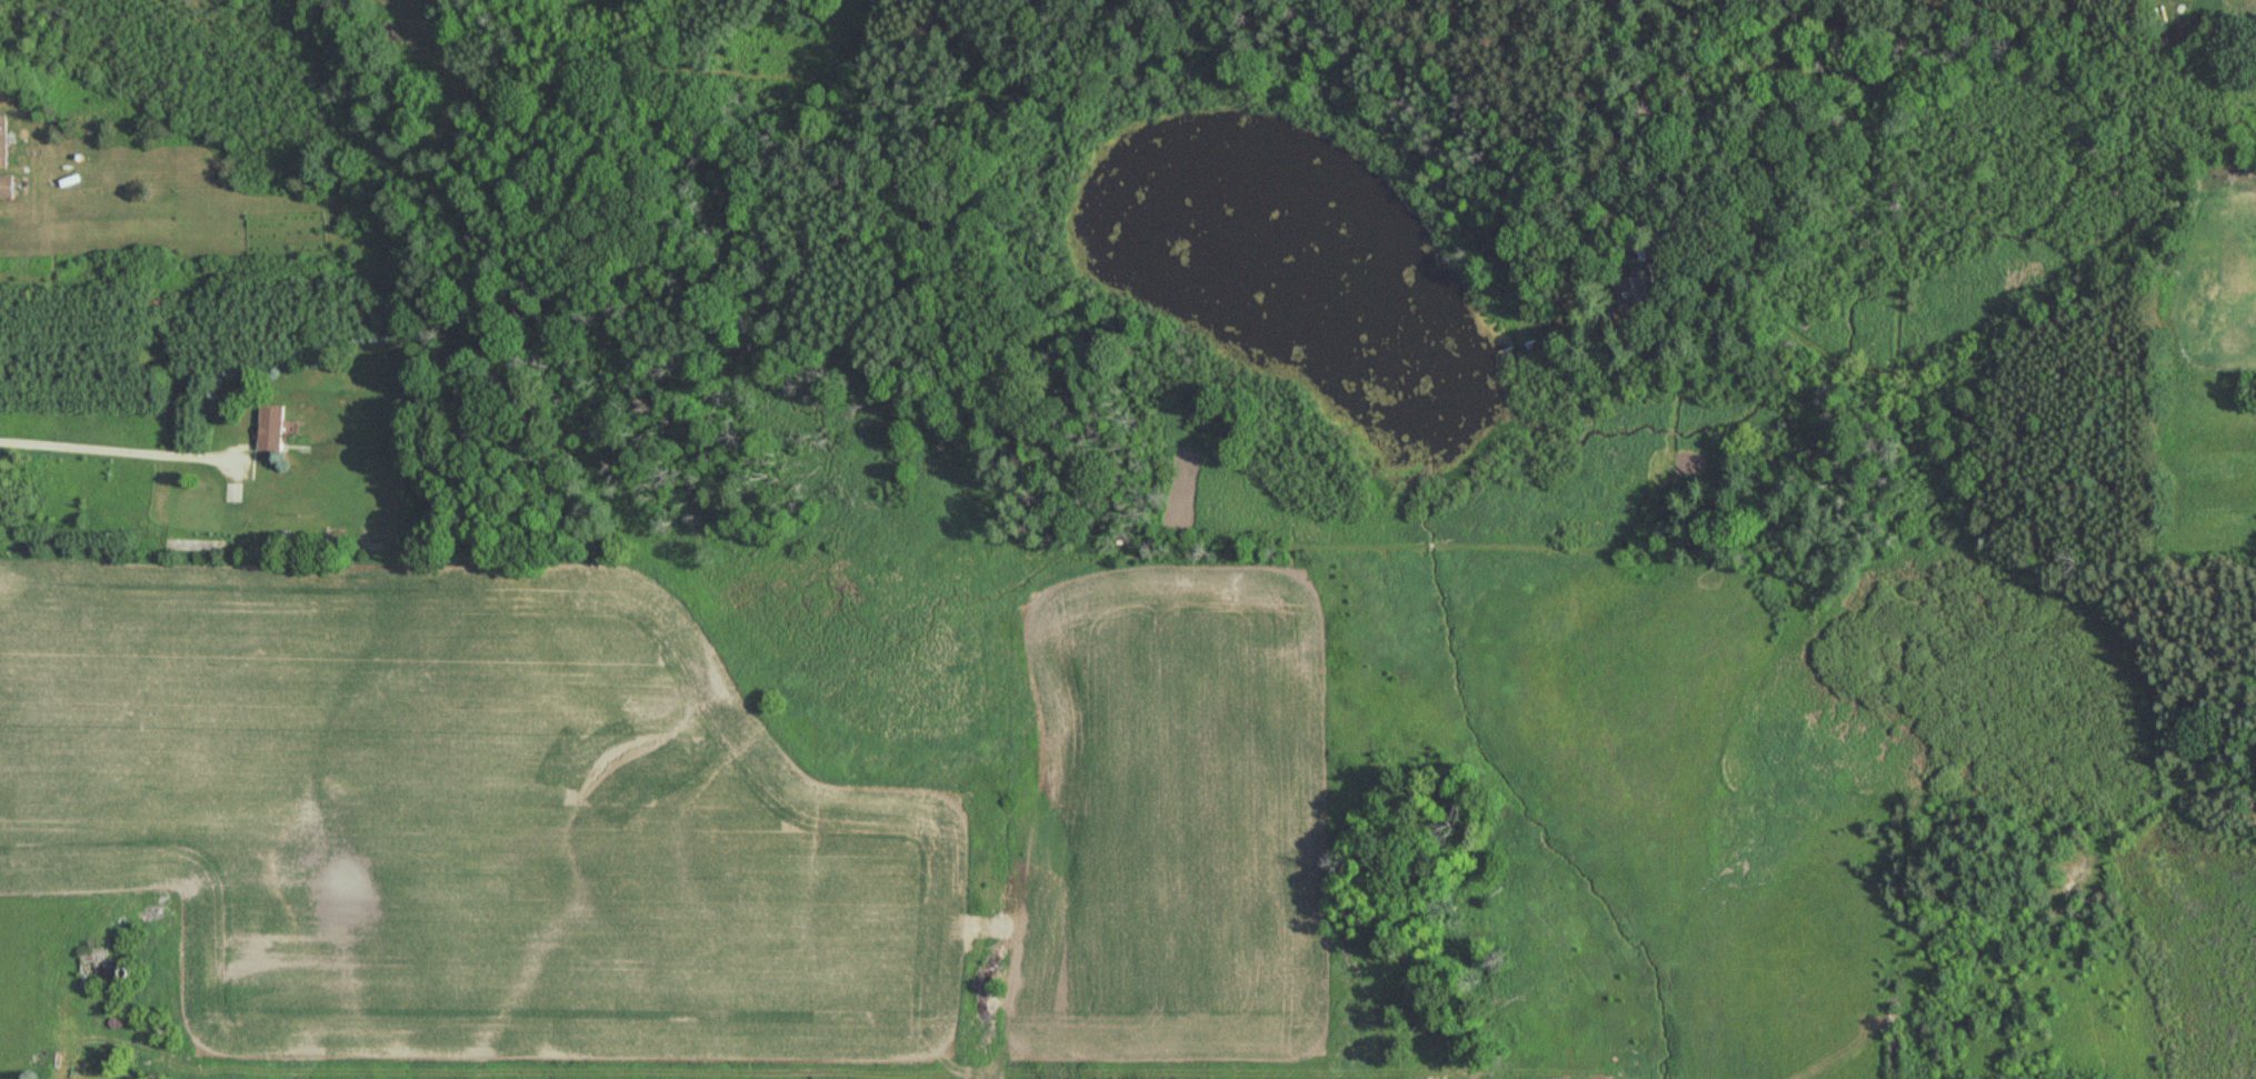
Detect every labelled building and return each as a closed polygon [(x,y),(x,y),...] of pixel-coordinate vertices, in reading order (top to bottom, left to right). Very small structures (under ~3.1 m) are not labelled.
[(0,115),(0,164),(9,164),(9,115),(0,115)] [(0,174),(0,197),(16,197),(16,174),(0,174)] [(1653,273),(1621,279),(1626,311),(1658,305),(1653,273)] [(286,452),(287,406),(264,406),(263,452),(286,452)] [(123,985),(122,960),(109,960),(109,947),(81,948),(82,986),(123,985)]
